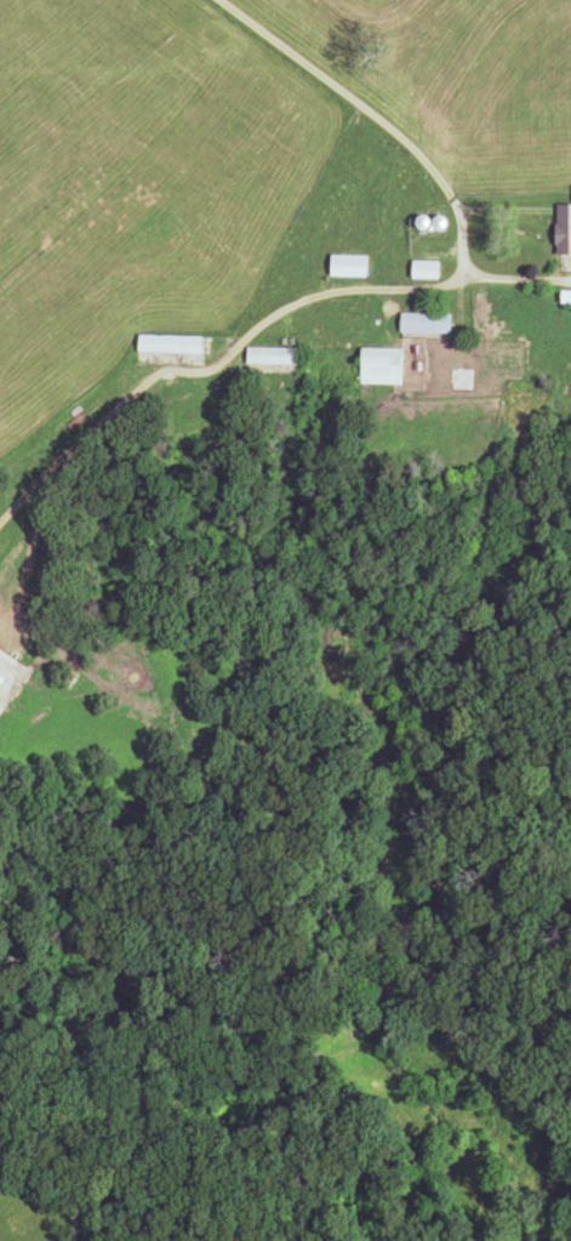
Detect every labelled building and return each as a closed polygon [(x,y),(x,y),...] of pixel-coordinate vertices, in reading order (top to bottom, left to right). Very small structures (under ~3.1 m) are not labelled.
[(560,203),(560,253),(570,253),(570,203),(560,203)] [(370,255),(332,255),(332,275),(370,275),(370,255)] [(443,261),(416,261),(416,278),(443,278),(443,261)] [(455,332),(455,312),(404,312),(404,332),(455,332)] [(206,351),(206,335),(141,335),(141,351),(206,351)] [(301,364),(301,346),(249,346),(249,364),(301,364)] [(363,383),(406,383),(406,348),(363,348),(363,383)] [(2,695),(10,683),(0,676),(0,693),(2,695)]
